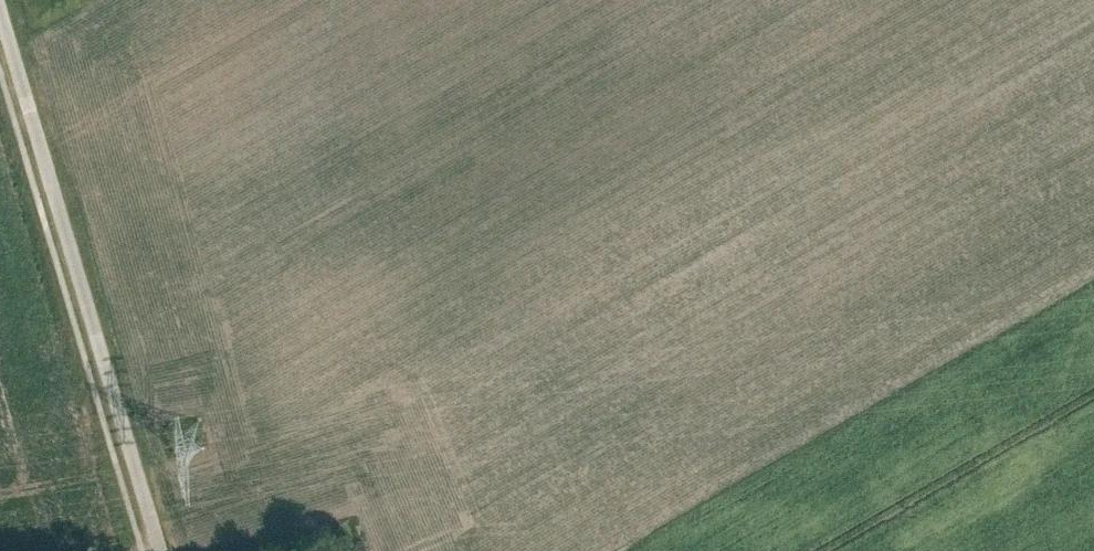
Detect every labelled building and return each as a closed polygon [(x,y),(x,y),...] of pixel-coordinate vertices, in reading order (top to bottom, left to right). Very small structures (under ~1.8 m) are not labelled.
[(337,547),(335,540),(309,547),(307,543),(295,547),(296,550),(325,550),(337,547)]
